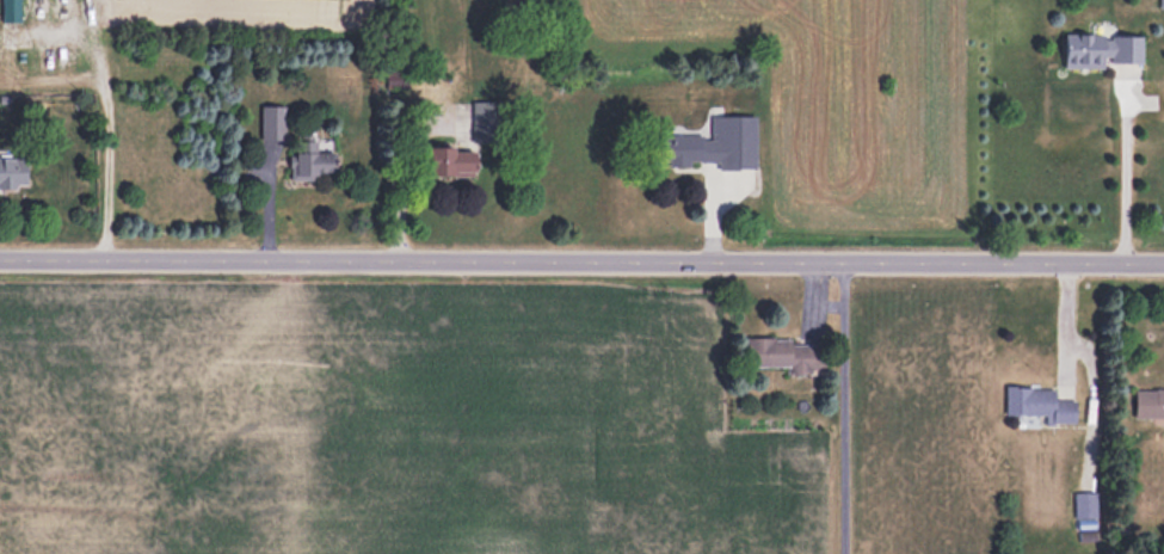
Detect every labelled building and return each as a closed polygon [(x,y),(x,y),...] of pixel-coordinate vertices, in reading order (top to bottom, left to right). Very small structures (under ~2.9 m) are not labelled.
[(1063,34),(1064,65),(1141,65),(1141,33),(1063,34)] [(498,140),(498,101),(471,101),(471,140),(498,140)] [(260,105),(260,138),(283,138),(283,105),(260,105)] [(652,134),(652,161),(712,161),(712,134),(652,134)] [(332,151),(317,151),(317,140),(294,140),(294,175),(332,175),(332,151)] [(474,147),(427,147),(427,174),(474,174),(474,147)] [(25,187),(25,157),(0,157),(0,187),(25,187)] [(746,337),(746,365),(787,366),(787,373),(821,374),(822,344),(791,343),(791,338),(746,337)] [(1074,400),(1054,400),(1054,387),(1006,387),(1005,414),(1045,414),(1045,423),(1074,424),(1074,400)] [(1134,388),(1134,417),(1163,416),(1163,388),(1134,388)] [(1075,517),(1096,517),(1096,492),(1075,492),(1075,517)]
